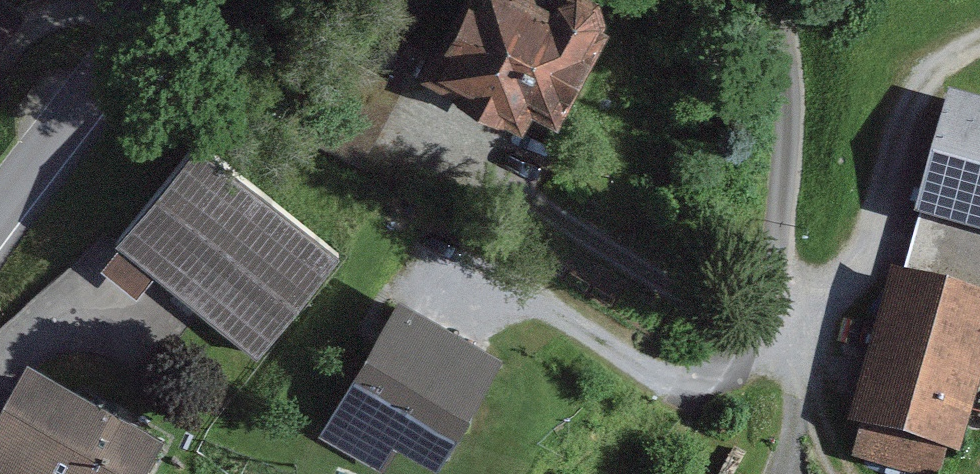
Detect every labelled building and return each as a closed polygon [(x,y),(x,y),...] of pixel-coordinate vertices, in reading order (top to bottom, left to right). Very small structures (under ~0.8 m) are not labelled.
[(549,0),(464,0),(427,84),(552,139),(603,24),(549,0)] [(10,87),(0,80),(0,101),(10,87)] [(952,103),(914,258),(979,274),(979,110),(952,103)] [(197,147),(116,247),(250,355),(331,254),(197,147)] [(887,278),(847,433),(964,463),(979,400),(979,302),(887,278)] [(506,352),(402,292),(319,435),(381,471),(398,443),(439,467),(506,352)] [(19,389),(0,429),(0,473),(146,473),(156,454),(19,389)]
